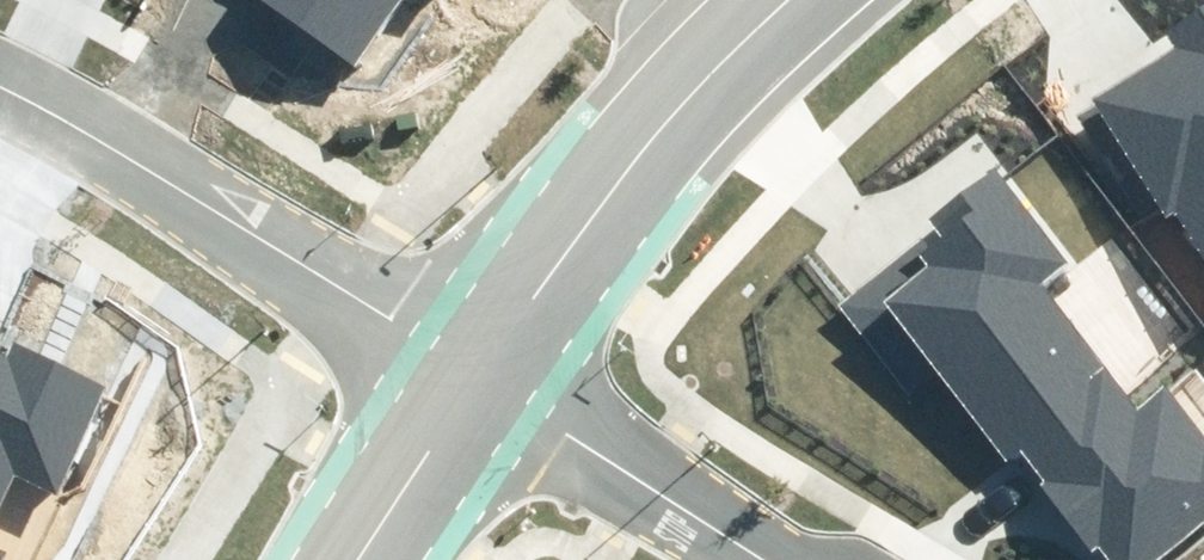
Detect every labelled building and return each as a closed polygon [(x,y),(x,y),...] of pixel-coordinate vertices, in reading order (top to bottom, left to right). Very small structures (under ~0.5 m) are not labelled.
[(357,65),(401,0),(260,0),(357,65)] [(1203,258),(1203,5),(1162,31),(1172,48),(1091,99),(1166,219),(1176,213),(1203,258)] [(1113,559),(1156,559),(1203,525),(1203,441),(1202,442),(1162,387),(1134,407),(1044,281),(1066,265),(995,166),(924,216),(936,231),(836,302),(904,397),(939,372),(1006,465),(1026,450),(1048,481),(1042,486),(1089,552),(1101,544),(1113,559)] [(14,476),(57,496),(108,386),(14,343),(7,358),(0,355),(0,506),(14,476)] [(9,554),(0,550),(0,559),(6,559),(9,554)]
